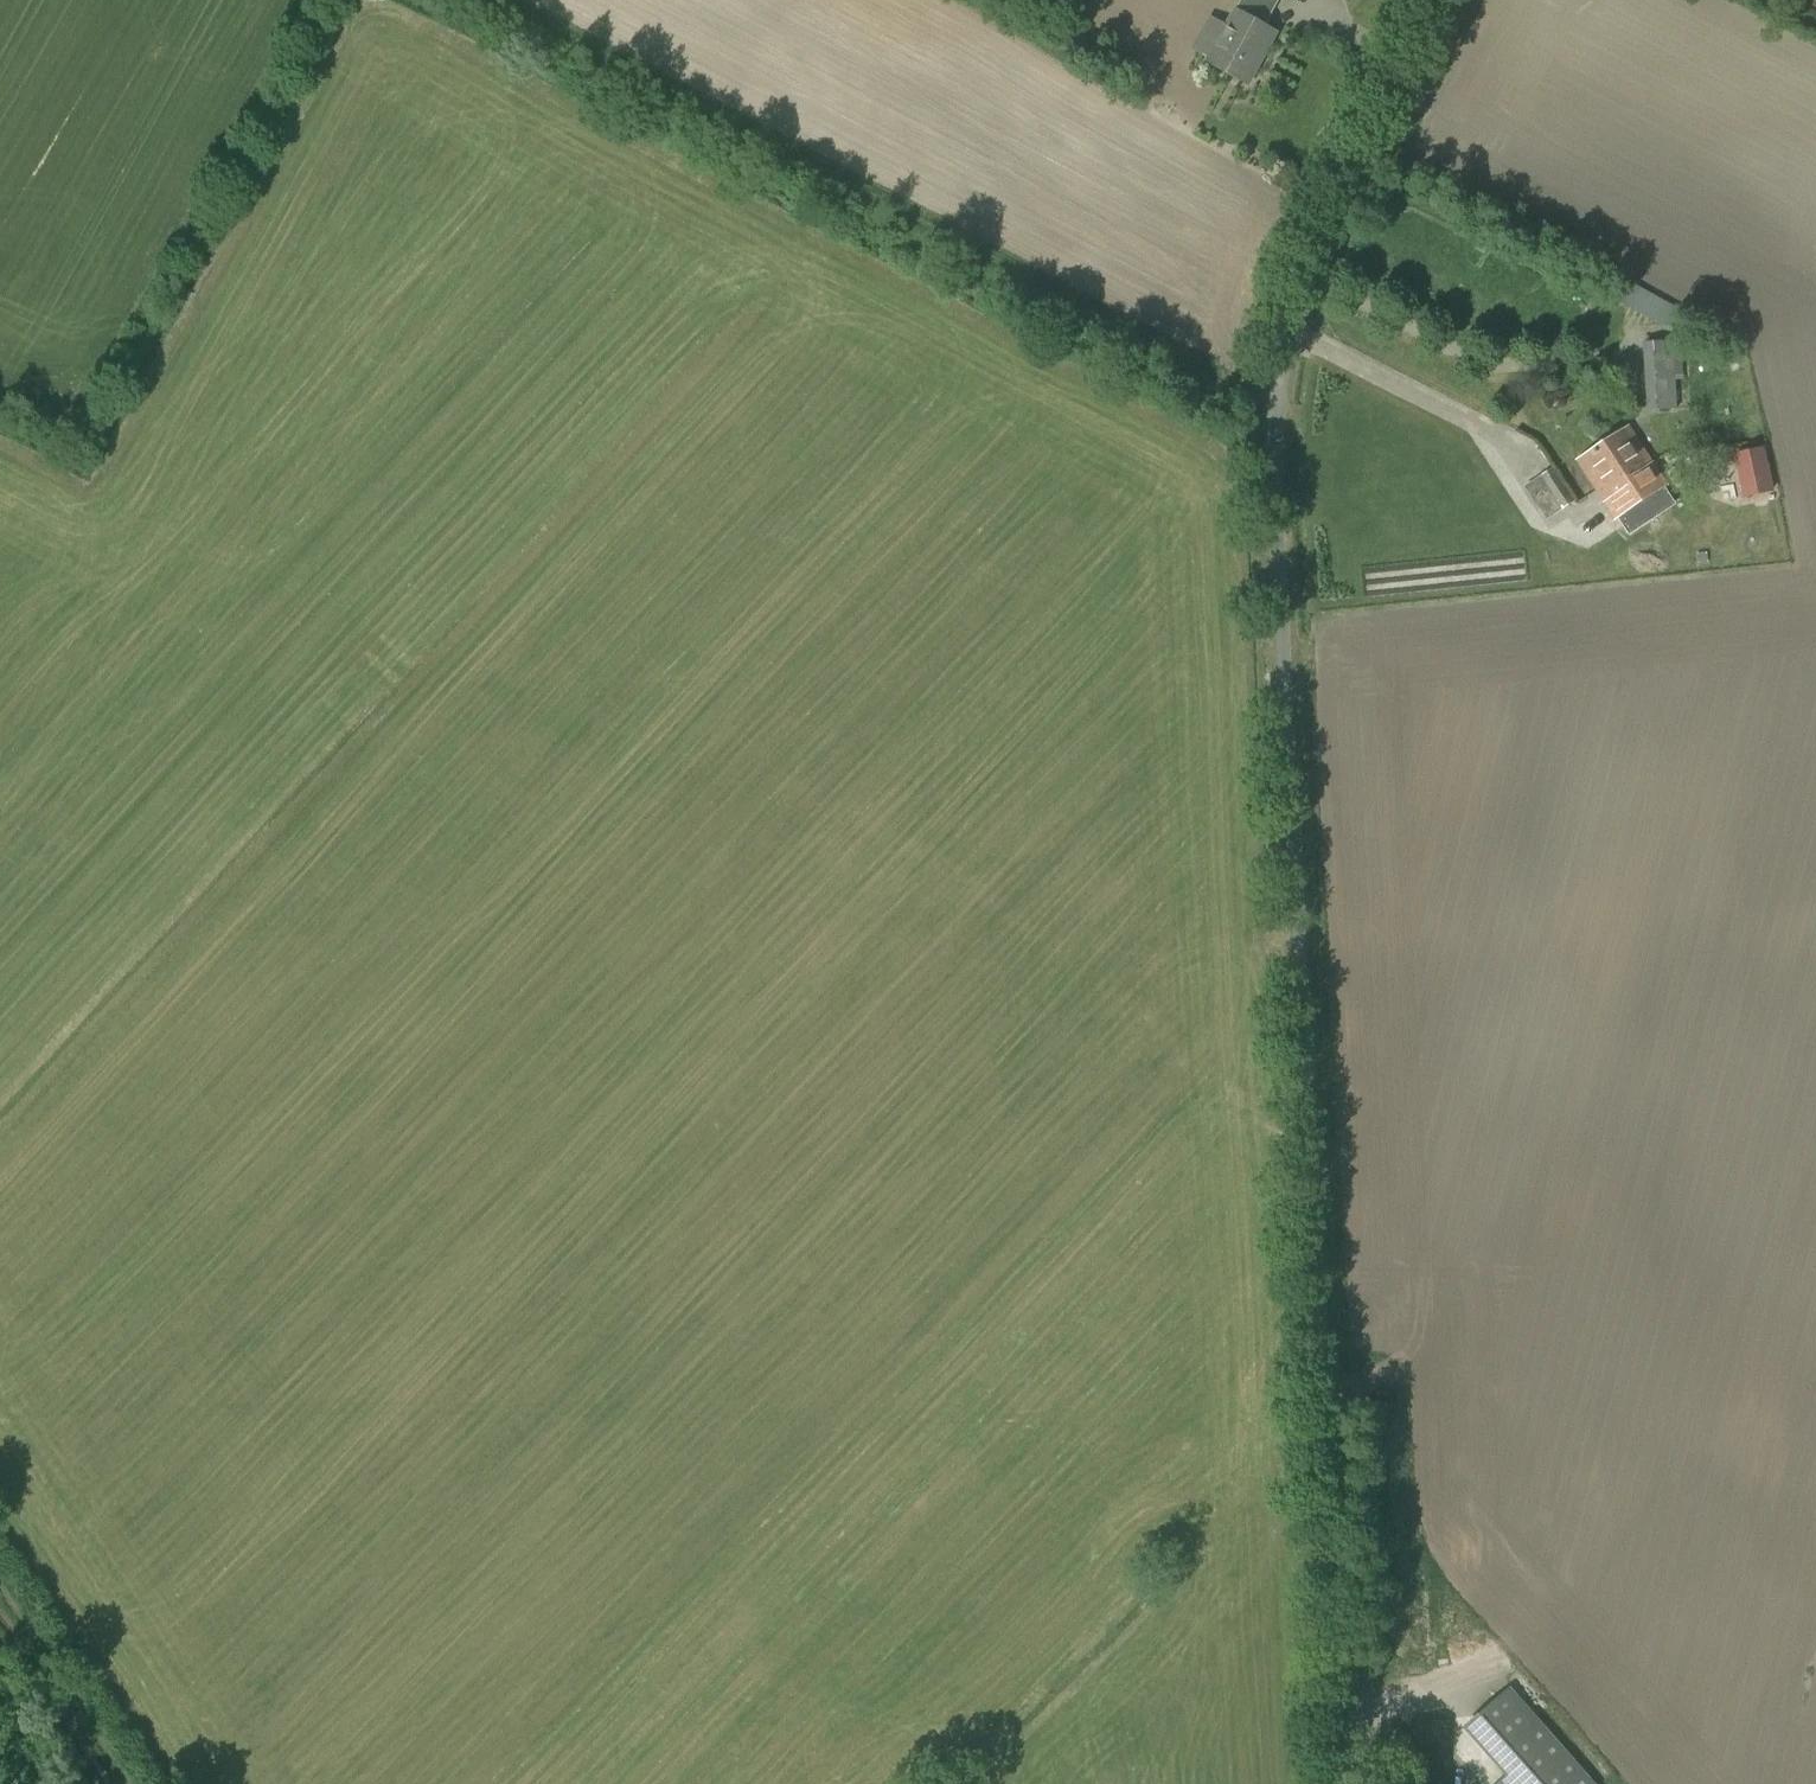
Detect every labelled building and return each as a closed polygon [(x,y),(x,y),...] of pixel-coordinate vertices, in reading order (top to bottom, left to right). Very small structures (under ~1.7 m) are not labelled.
[(1279,0),(1241,0),(1236,10),(1235,9),(1206,62),(1249,85),(1278,32),(1266,26),(1279,0)] [(1648,410),(1685,408),(1681,349),(1644,352),(1648,410)] [(1632,470),(1650,459),(1628,427),(1578,461),(1597,490),(1598,490),(1595,485),(1616,471),(1621,480),(1634,472),(1632,470)] [(1744,495),(1775,488),(1765,444),(1735,451),(1744,495)] [(1598,490),(1597,490),(1605,502),(1605,503),(1616,519),(1668,484),(1654,463),(1653,464),(1650,459),(1632,470),(1634,472),(1621,480),(1616,471),(1595,485),(1598,490)] [(1562,510),(1576,501),(1554,468),(1540,476),(1562,510)] [(1510,1686),(1464,1726),(1507,1775),(1496,1783),(1596,1783),(1510,1686)]
